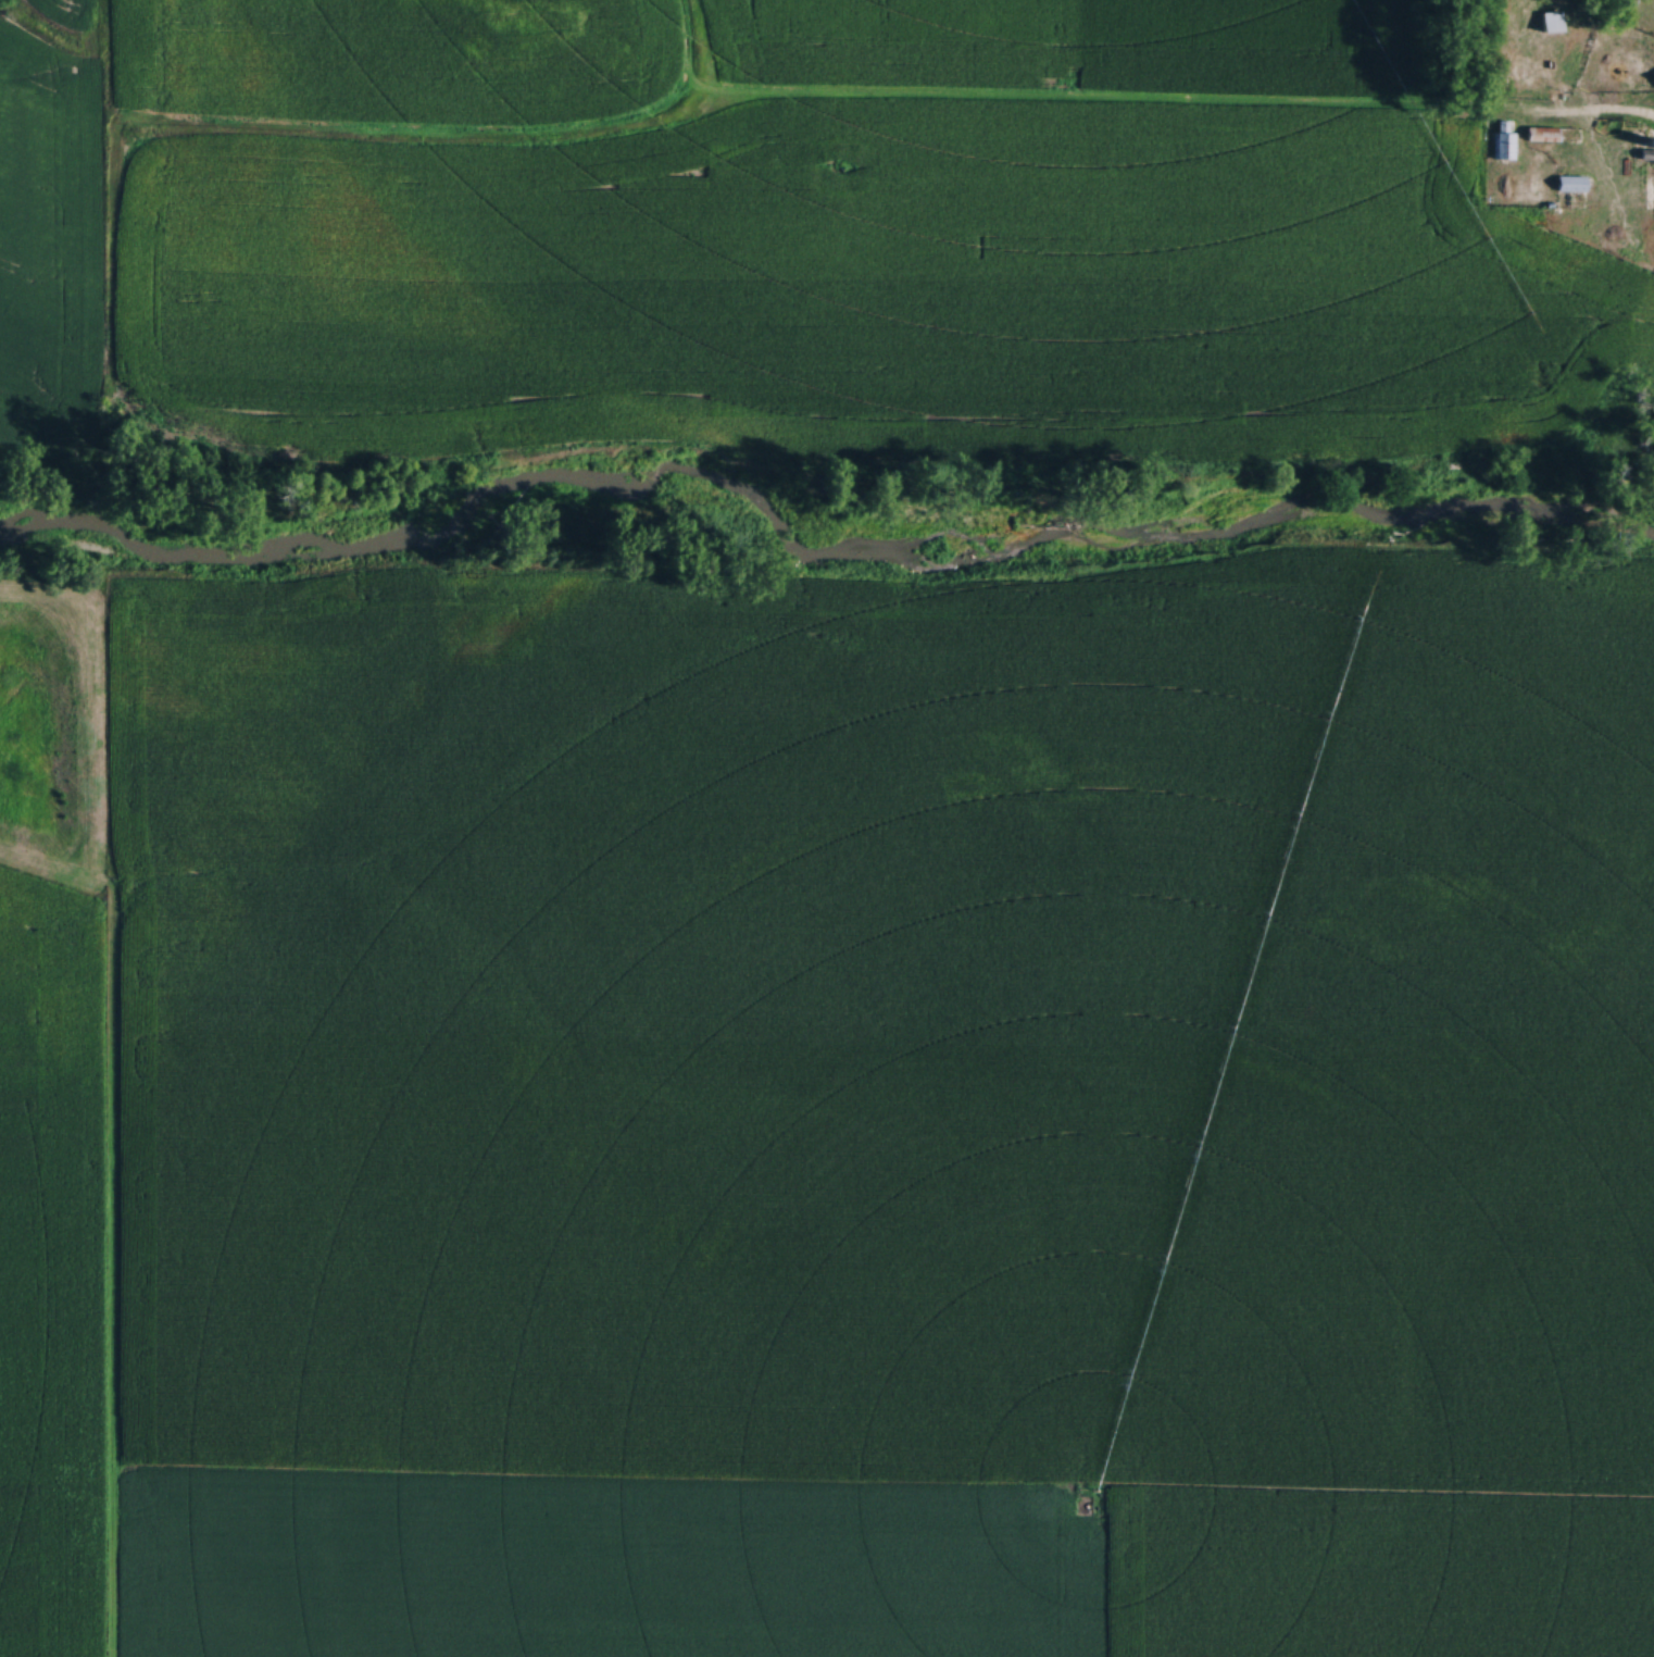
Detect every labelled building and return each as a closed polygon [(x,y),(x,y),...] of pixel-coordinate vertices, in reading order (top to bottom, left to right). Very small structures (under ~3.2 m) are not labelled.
[(1562,12),(1543,12),(1543,32),(1562,32),(1562,12)] [(1493,159),(1514,159),(1514,132),(1501,132),(1501,131),(1493,131),(1493,159)] [(1557,190),(1584,190),(1584,176),(1557,176),(1557,190)]
